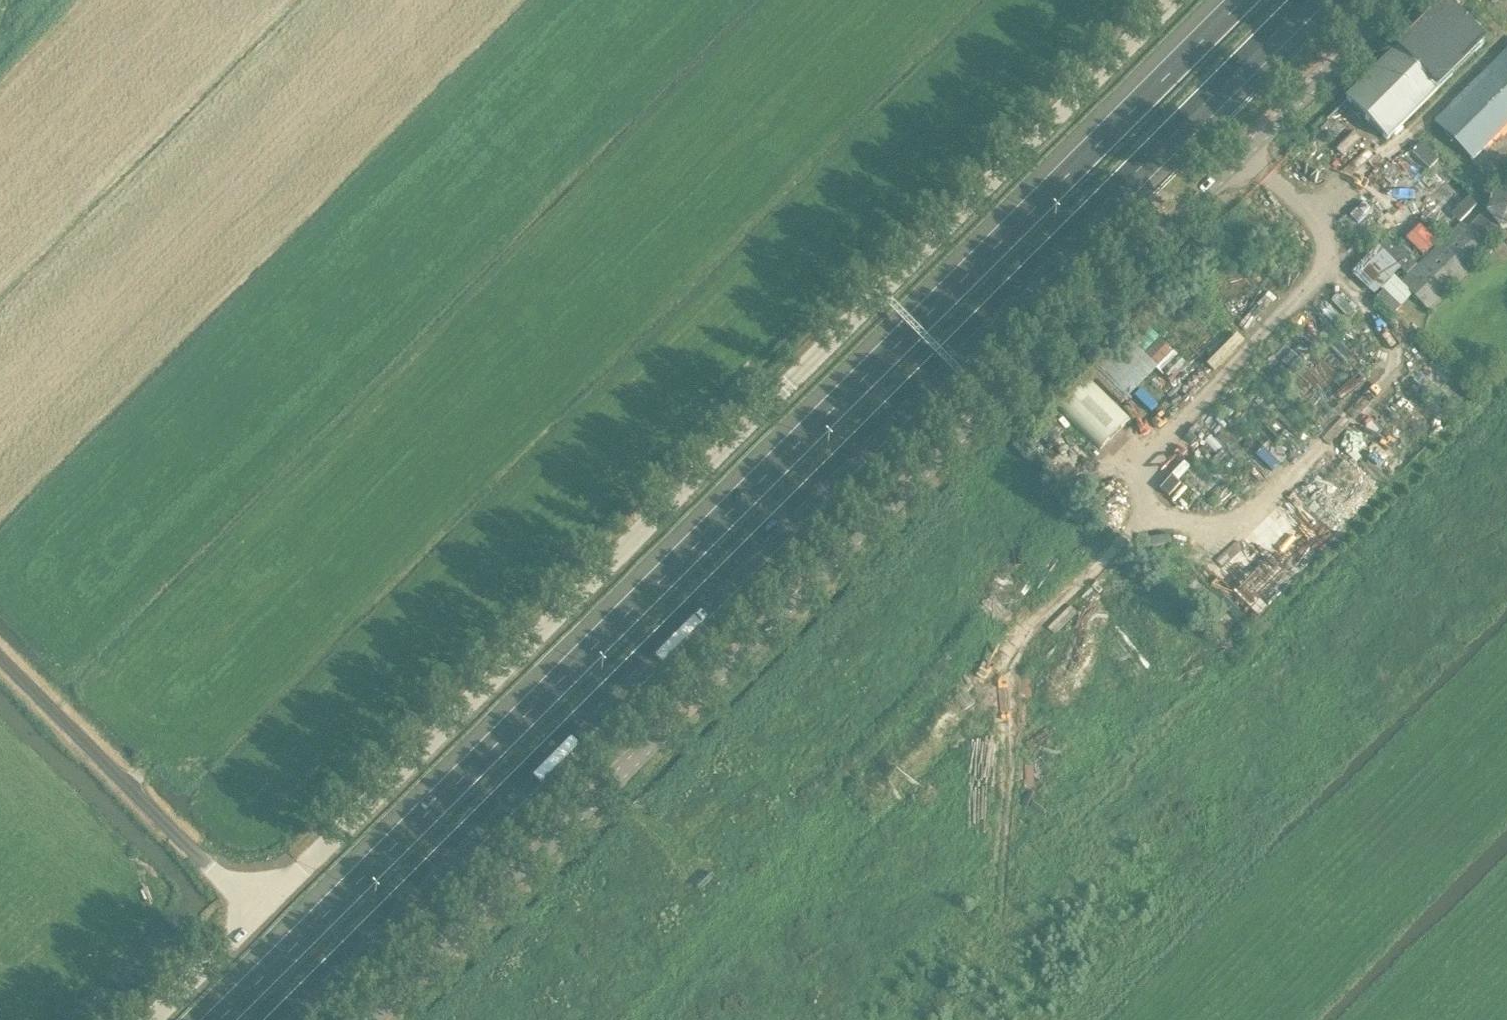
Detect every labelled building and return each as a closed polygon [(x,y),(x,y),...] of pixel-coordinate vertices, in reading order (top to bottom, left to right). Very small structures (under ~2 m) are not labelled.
[(1387,141),(1434,94),(1439,89),(1399,48),(1347,100),(1387,141)] [(1506,125),(1506,52),(1464,94),(1435,123),(1472,161),(1506,125)] [(1493,191),(1487,209),(1486,211),(1492,219),(1500,229),(1506,228),(1506,189),(1493,191)] [(1400,283),(1430,313),(1492,250),(1487,246),(1504,229),(1500,229),(1492,219),(1486,211),(1487,209),(1468,227),(1461,220),(1400,283)] [(1402,275),(1379,251),(1353,278),(1375,301),(1402,275)]
